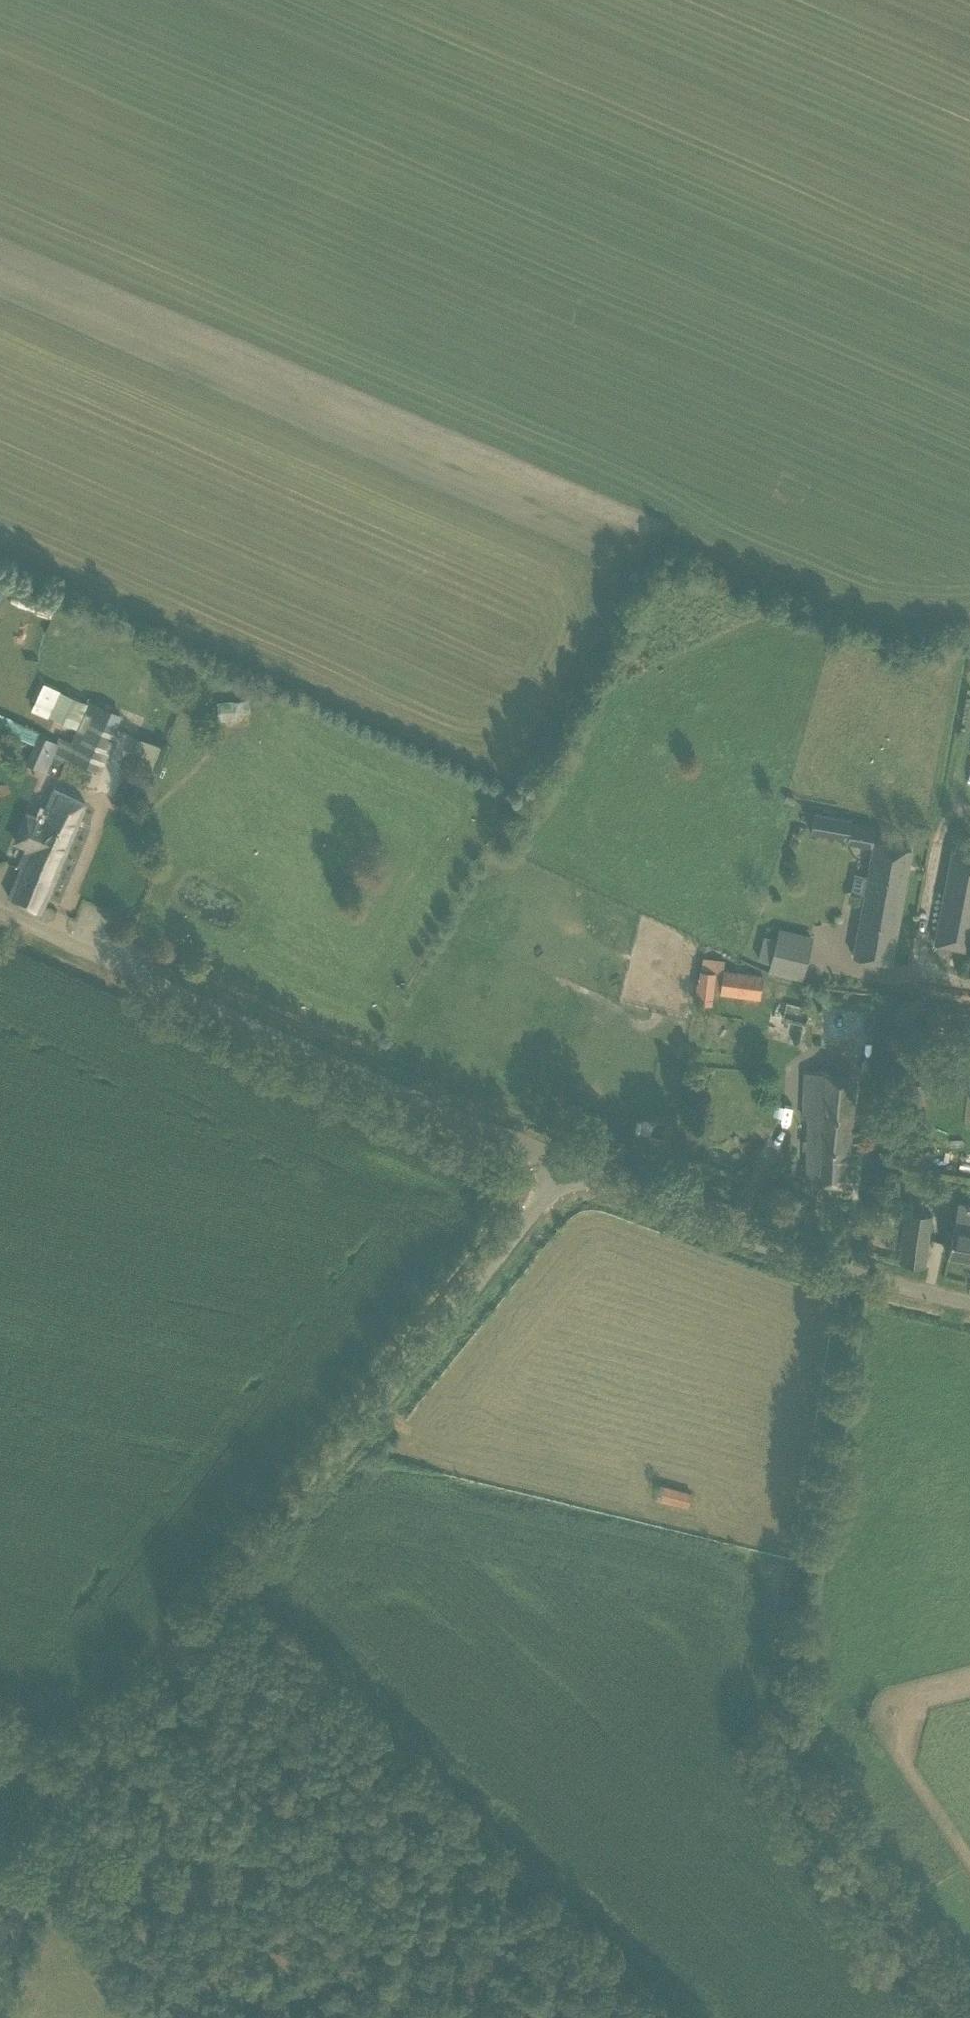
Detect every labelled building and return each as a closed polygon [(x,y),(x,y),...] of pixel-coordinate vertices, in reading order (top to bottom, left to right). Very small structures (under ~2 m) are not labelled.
[(41,735),(28,765),(48,772),(52,762),(58,764),(69,759),(101,774),(122,730),(117,727),(122,715),(88,700),(85,702),(53,687),(41,714),(77,731),(72,742),(59,736),(57,742),(41,735)] [(216,716),(249,716),(249,700),(216,700),(216,716)] [(125,732),(118,746),(151,761),(158,747),(125,732)] [(31,849),(8,897),(41,913),(50,896),(61,872),(59,870),(87,805),(55,790),(41,819),(27,812),(14,841),(18,843),(31,849)] [(815,814),(811,833),(844,840),(849,822),(815,814)] [(850,824),(847,843),(871,847),(864,894),(861,912),(853,956),(871,960),(891,964),(911,849),(891,846),(873,843),(873,841),(875,828),(850,824)] [(955,853),(937,941),(968,947),(969,938),(969,856),(955,853)] [(770,972),(804,981),(815,937),(780,929),(770,972)] [(714,1005),(717,979),(700,978),(697,1003),(714,1005)] [(775,1000),(768,1028),(802,1036),(809,1009),(802,1007),(804,999),(789,996),(787,1003),(775,1000)] [(845,1185),(847,1165),(855,1077),(812,1073),(807,1119),(811,1119),(805,1181),(845,1185)] [(932,1215),(908,1211),(899,1263),(923,1267),(932,1215)] [(956,1221),(948,1257),(969,1262),(969,1224),(956,1221)] [(655,1500),(687,1507),(691,1490),(659,1484),(655,1500)]
